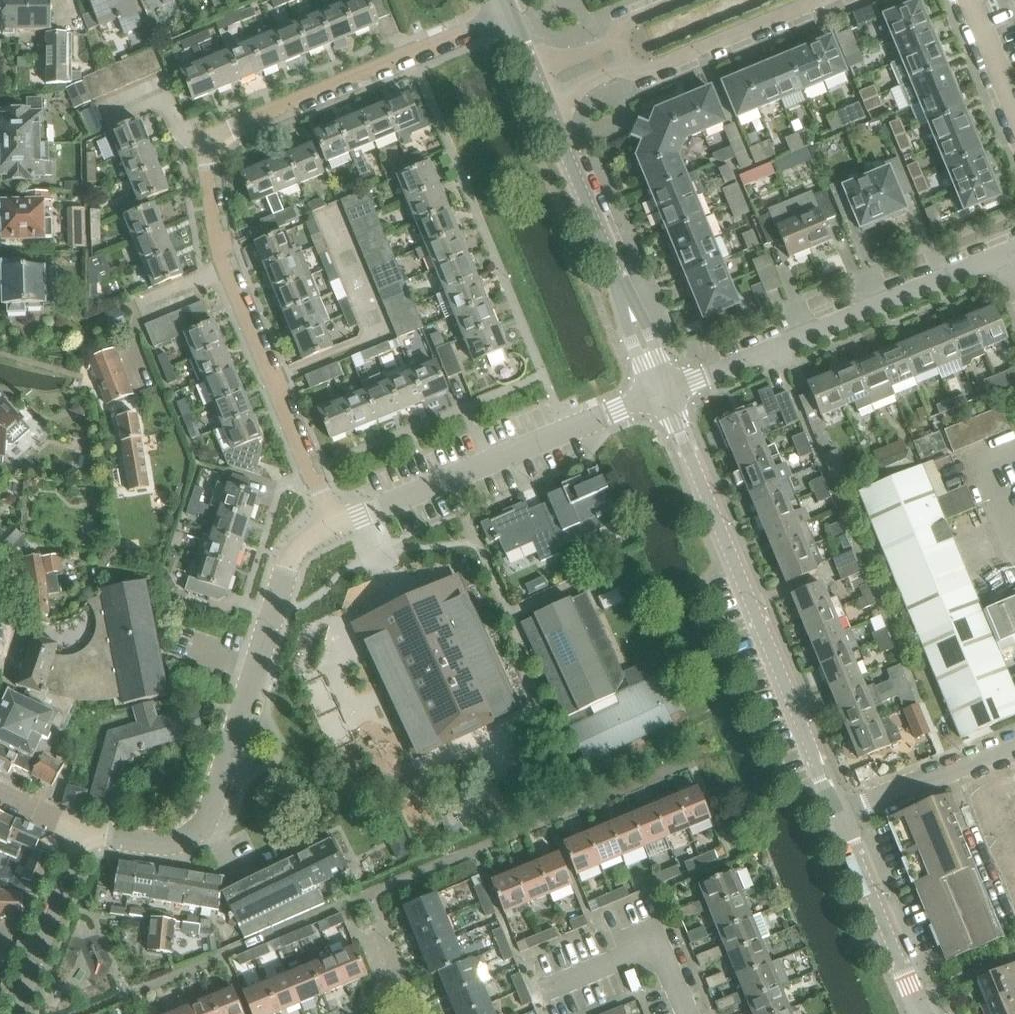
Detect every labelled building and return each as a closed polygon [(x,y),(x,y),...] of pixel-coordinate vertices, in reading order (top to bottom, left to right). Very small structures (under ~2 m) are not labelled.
[(48,0),(0,0),(0,31),(48,31),(48,0)] [(142,28),(130,0),(88,0),(93,12),(98,24),(99,28),(117,20),(123,35),(142,28)] [(288,5),(286,0),(275,0),(271,2),(275,10),(288,5)] [(342,5),(354,34),(377,25),(376,21),(389,16),(382,0),(371,0),(368,1),(367,0),(354,0),(342,5)] [(884,17),(893,39),(928,25),(924,15),(927,14),(923,3),(920,5),(919,3),(916,4),(915,1),(902,6),(903,9),(884,17)] [(878,3),(855,12),(860,24),(883,16),(878,3)] [(342,5),(319,14),(331,44),(354,34),(342,5)] [(252,10),(238,15),(242,23),(255,18),(252,10)] [(93,12),(82,16),(88,28),(98,24),(93,12)] [(319,14),(296,24),(308,53),(331,44),(319,14)] [(228,28),(242,23),(238,15),(225,20),(228,28)] [(296,24),(273,33),(286,63),(308,53),(296,24)] [(932,34),(928,25),(893,39),(902,60),(902,61),(940,45),(935,33),(932,34)] [(836,37),(845,59),(859,53),(850,31),(836,37)] [(208,32),(194,38),(197,46),(211,40),(208,32)] [(273,33),(250,43),(262,72),(286,63),(273,33)] [(46,83),(70,83),(81,80),(81,74),(70,74),(70,36),(46,36),(46,83)] [(819,44),(810,47),(810,48),(824,83),(846,73),(831,39),(829,39),(828,36),(817,41),(819,44)] [(194,38),(180,43),(184,51),(192,48),(197,46),(194,38)] [(250,43),(226,52),(239,82),(262,72),(250,43)] [(797,53),(788,57),(802,92),(824,83),(810,48),(810,47),(809,44),(796,49),(797,53)] [(945,57),(940,45),(902,61),(902,60),(890,65),(899,87),(911,82),(946,68),(942,58),(945,57)] [(191,101),(217,91),(204,61),(197,46),(192,48),(198,64),(179,72),(191,101)] [(150,49),(140,54),(149,75),(160,70),(150,49)] [(226,52),(204,61),(217,91),(239,82),(226,52)] [(863,63),(859,53),(845,59),(849,68),(863,63)] [(140,54),(129,59),(137,80),(149,75),(140,54)] [(777,57),(765,62),(781,101),(802,92),(788,57),(778,61),(777,57)] [(18,67),(30,66),(30,58),(17,58),(18,67)] [(129,59),(117,64),(126,85),(137,80),(129,59)] [(754,70),(744,75),(759,110),(781,101),(765,62),(753,67),(754,70)] [(117,64),(105,69),(115,90),(126,85),(117,64)] [(950,77),(946,68),(911,82),(899,87),(908,109),(920,104),(958,88),(953,76),(950,77)] [(105,69),(94,74),(103,95),(115,90),(105,69)] [(82,79),(83,83),(91,100),(103,95),(94,74),(82,79)] [(737,119),(759,110),(744,75),(735,78),(734,75),(723,80),(725,83),(723,84),(737,119)] [(73,108),(91,100),(83,83),(66,90),(73,108)] [(698,94),(688,98),(703,133),(725,124),(711,89),(709,90),(707,86),(697,91),(698,94)] [(860,93),(864,103),(878,97),(874,88),(860,93)] [(963,100),(958,88),(920,104),(929,125),(963,111),(959,101),(963,100)] [(406,97),(384,105),(396,134),(418,125),(417,122),(425,119),(415,96),(407,99),(406,97)] [(882,106),(878,97),(864,103),(868,112),(882,106)] [(646,180),(650,190),(685,176),(678,157),(681,149),(685,140),(703,133),(688,98),(679,102),(677,99),(667,103),(668,106),(656,111),(648,129),(639,125),(637,130),(634,136),(644,140),(637,157),(642,170),(639,171),(643,182),(646,180)] [(39,114),(42,113),(42,99),(26,100),(27,111),(4,112),(4,117),(0,117),(0,146),(48,145),(47,127),(40,127),(39,114)] [(384,105),(361,115),(373,144),(396,134),(384,105)] [(846,110),(837,114),(843,128),(852,124),(846,110)] [(967,120),(963,111),(929,125),(937,146),(976,131),(971,119),(967,120)] [(833,132),(843,128),(837,114),(827,118),(833,132)] [(361,115),(339,124),(350,153),(359,177),(369,174),(359,149),(373,144),(361,115)] [(890,125),(895,138),(905,134),(899,121),(890,125)] [(110,134),(105,136),(114,158),(119,156),(147,144),(138,122),(110,134)] [(324,163),(337,158),(339,160),(346,158),(346,155),(350,153),(339,124),(313,135),(324,163)] [(724,129),(730,143),(740,139),(734,125),(724,129)] [(981,142),(976,131),(937,146),(946,168),(981,154),(977,144),(981,142)] [(805,132),(795,136),(801,150),(811,146),(805,132)] [(911,148),(905,134),(895,138),(901,152),(911,148)] [(792,154),(801,150),(795,136),(786,140),(792,154)] [(730,143),(735,156),(745,152),(740,139),(730,143)] [(769,142),(759,146),(765,160),(775,156),(769,142)] [(119,156),(129,180),(157,168),(147,144),(119,156)] [(41,177),(53,176),(52,163),(48,163),(48,145),(0,146),(0,161),(1,175),(6,175),(7,180),(31,179),(31,177),(41,177)] [(756,164),(765,160),(759,146),(750,150),(756,164)] [(819,146),(809,150),(813,160),(820,158),(822,152),(819,146)] [(310,147),(287,156),(299,185),(322,176),(310,147)] [(751,166),(745,152),(735,156),(741,170),(751,166)] [(418,153),(405,158),(409,166),(421,161),(418,153)] [(86,155),(87,169),(95,169),(95,154),(86,155)] [(985,163),(981,154),(946,168),(955,189),(990,175),(990,176),(994,175),(989,162),(985,163)] [(287,156),(264,165),(276,195),(299,185),(287,156)] [(395,172),(409,166),(405,158),(391,164),(395,172)] [(888,169),(866,178),(883,220),(893,216),(894,219),(906,215),(905,211),(906,211),(901,198),(912,193),(898,159),(886,164),(888,169)] [(773,161),(742,174),(746,185),(778,172),(773,161)] [(907,168),(913,181),(923,177),(917,164),(907,168)] [(264,165),(239,176),(251,205),(266,199),(273,215),(282,211),(276,195),(264,165)] [(396,178),(406,201),(438,187),(429,165),(396,178)] [(725,184),(735,180),(729,166),(720,170),(725,184)] [(166,191),(157,168),(129,180),(135,196),(121,202),(125,212),(141,206),(139,202),(166,191)] [(96,183),(95,169),(87,169),(87,183),(96,183)] [(369,174),(359,177),(362,185),(376,180),(373,172),(369,174)] [(994,184),(990,176),(990,175),(955,189),(964,211),(983,204),(985,207),(997,202),(996,199),(999,197),(998,195),(1002,194),(997,183),(994,184)] [(651,201),(656,213),(694,197),(685,176),(650,190),(654,200),(651,201)] [(928,191),(923,177),(913,181),(919,195),(928,191)] [(874,224),(883,220),(866,178),(844,187),(842,182),(830,187),(844,221),(855,217),(860,229),(862,229),(863,232),(875,227),(874,224)] [(77,183),(66,183),(66,192),(77,192),(77,183)] [(723,191),(727,200),(741,194),(737,185),(723,191)] [(406,201),(415,224),(447,210),(438,187),(406,201)] [(790,200),(810,250),(831,242),(826,229),(829,228),(827,221),(836,217),(825,191),(825,190),(812,195),(811,191),(790,200)] [(340,201),(344,212),(370,202),(366,191),(340,201)] [(0,225),(0,236),(2,237),(2,240),(44,239),(44,238),(53,238),(53,220),(45,221),(45,220),(44,202),(51,202),(50,194),(27,194),(27,202),(2,203),(2,220),(2,223),(0,225)] [(727,200),(731,209),(745,203),(741,194),(727,200)] [(664,223),(668,233),(703,218),(694,197),(656,213),(661,225),(664,223)] [(310,213),(324,207),(320,199),(307,205),(310,213)] [(790,259),(810,250),(790,200),(767,209),(769,213),(757,218),(768,245),(778,241),(781,248),(784,246),(790,259)] [(344,212),(349,224),(375,213),(370,202),(344,212)] [(749,213),(745,203),(731,209),(735,219),(749,213)] [(124,218),(134,241),(163,230),(153,206),(124,218)] [(292,207),(282,211),(287,223),(297,219),(292,207)] [(925,211),(931,225),(941,221),(935,207),(925,211)] [(84,219),(84,209),(72,210),(72,220),(84,219)] [(90,210),(91,225),(99,225),(99,210),(90,210)] [(415,224),(424,247),(457,233),(447,210),(415,224)] [(273,215),(260,221),(265,233),(287,223),(282,211),(273,215)] [(349,224),(354,235),(380,225),(375,213),(349,224)] [(669,244),(674,256),(712,240),(703,218),(668,233),(672,242),(669,244)] [(310,237),(319,233),(313,220),(305,224),(310,237)] [(100,240),(99,225),(91,225),(91,241),(100,240)] [(354,235),(359,247),(385,236),(380,225),(354,235)] [(134,241),(143,264),(172,253),(163,230),(134,241)] [(752,232),(743,236),(749,250),(758,246),(752,232)] [(254,245),(263,268),(300,253),(302,253),(299,247),(296,248),(294,244),(288,246),(283,233),(254,245)] [(424,247),(425,247),(415,252),(419,262),(429,257),(434,269),(466,256),(457,233),(424,247)] [(359,247),(363,258),(389,247),(385,236),(359,247)] [(73,238),(73,248),(85,248),(85,238),(73,238)] [(682,266),(686,276),(721,261),(712,240),(674,256),(678,268),(682,266)] [(363,258),(368,269),(394,259),(389,247),(363,258)] [(93,258),(103,280),(116,275),(106,253),(93,258)] [(181,275),(172,253),(143,264),(152,287),(181,275)] [(309,276),(300,253),(263,268),(273,292),(302,280),(309,276)] [(318,257),(324,271),(332,267),(327,253),(318,257)] [(434,269),(443,292),(475,279),(466,256),(434,269)] [(757,271),(771,266),(767,256),(753,262),(757,271)] [(368,269),(373,281),(399,270),(394,259),(368,269)] [(692,300),(695,298),(695,297),(729,283),(721,261),(686,276),(690,285),(686,287),(692,300)] [(3,291),(1,294),(1,300),(3,303),(3,306),(7,306),(7,315),(24,314),(24,309),(43,309),(43,305),(45,305),(53,305),(53,282),(56,282),(55,269),(45,269),(45,268),(20,268),(20,265),(3,265),(3,291)] [(780,288),(771,266),(757,271),(766,294),(780,288)] [(329,283),(338,280),(332,267),(324,271),(329,283)] [(373,281),(377,292),(403,282),(399,270),(373,281)] [(86,272),(87,285),(97,285),(96,271),(86,272)] [(273,292),(282,314),(311,302),(312,303),(319,299),(309,276),(302,280),(273,292)] [(443,292),(444,294),(436,297),(440,307),(448,303),(453,316),(485,302),(475,279),(443,292)] [(377,292),(382,304),(408,293),(403,282),(377,292)] [(739,305),(729,283),(695,297),(695,298),(699,307),(695,308),(700,319),(703,317),(704,319),(707,318),(708,322),(721,316),(719,313),(739,305)] [(98,300),(97,285),(87,285),(87,301),(98,300)] [(382,304),(387,315),(413,305),(408,293),(382,304)] [(282,314),(292,337),(321,325),(321,326),(329,323),(319,299),(312,303),(311,302),(282,314)] [(337,302),(343,316),(351,313),(346,299),(337,302)] [(201,302),(190,306),(200,328),(212,323),(212,321),(209,322),(201,302)] [(453,316),(462,338),(494,325),(485,302),(453,316)] [(387,315),(392,327),(418,317),(413,305),(387,315)] [(190,306),(180,311),(188,333),(200,328),(190,306)] [(993,307),(970,317),(983,349),(1006,339),(993,307)] [(111,333),(126,327),(119,310),(104,316),(111,333)] [(180,311),(167,316),(177,339),(184,336),(193,358),(222,346),(212,323),(200,328),(188,333),(180,311)] [(357,326),(351,313),(343,316),(348,329),(357,326)] [(167,316),(155,321),(165,344),(177,339),(167,316)] [(422,328),(418,317),(392,327),(397,339),(422,328)] [(970,317),(946,326),(960,358),(964,369),(971,367),(972,362),(986,356),(985,354),(983,349),(970,317)] [(155,321),(143,326),(152,349),(165,344),(155,321)] [(331,349),(321,326),(321,325),(292,337),(302,361),(331,349)] [(504,349),(494,325),(462,338),(472,362),(485,357),(490,369),(505,362),(501,350),(504,349)] [(946,326),(923,336),(937,368),(960,358),(946,326)] [(429,336),(435,350),(444,346),(439,333),(429,336)] [(923,336),(901,345),(914,377),(937,368),(923,336)] [(387,343),(374,348),(378,357),(391,352),(387,343)] [(435,350),(441,364),(447,379),(461,373),(449,345),(445,347),(444,346),(435,350)] [(901,345),(877,355),(890,387),(914,377),(901,345)] [(193,358),(193,359),(189,360),(198,382),(202,381),(232,369),(222,346),(193,358)] [(363,363),(378,357),(374,348),(360,354),(363,363)] [(105,406),(131,395),(114,351),(87,361),(105,406)] [(157,358),(162,370),(171,367),(166,355),(157,358)] [(877,355),(855,364),(872,405),(894,396),(890,387),(877,355)] [(433,363),(411,373),(423,402),(445,392),(433,363)] [(336,364),(328,367),(333,380),(342,376),(336,364)] [(857,411),(871,405),(872,405),(855,364),(832,374),(845,405),(854,402),(857,411)] [(177,382),(171,367),(162,370),(169,385),(177,382)] [(309,389),(333,380),(328,367),(304,377),(309,389)] [(994,376),(1000,389),(1014,383),(1014,368),(994,376)] [(202,381),(212,405),(241,392),(232,369),(202,381)] [(411,373),(388,382),(400,411),(423,402),(411,373)] [(388,382),(384,374),(361,384),(365,392),(377,421),(400,411),(388,382)] [(821,415),(845,405),(832,374),(808,383),(821,415)] [(990,394),(1000,389),(994,376),(984,381),(990,394)] [(212,405),(221,428),(251,415),(241,392),(212,405)] [(365,392),(342,402),(354,431),(377,421),(365,392)] [(786,425),(799,420),(787,392),(775,397),(786,425)] [(3,467),(4,445),(13,445),(30,429),(0,396),(0,466),(3,467)] [(965,396),(951,402),(953,408),(969,402),(965,396)] [(177,404),(182,417),(190,414),(185,401),(177,404)] [(72,408),(75,414),(82,417),(86,405),(74,402),(72,408)] [(330,441),(354,431),(342,402),(318,412),(330,441)] [(939,414),(953,408),(951,402),(936,408),(939,414)] [(731,448),(761,436),(765,434),(759,420),(768,417),(763,406),(720,423),(731,448)] [(1000,408),(990,412),(998,434),(1009,429),(1000,408)] [(975,410),(968,412),(971,418),(977,415),(975,410)] [(990,412),(979,417),(987,438),(998,434),(990,412)] [(196,428),(190,414),(182,417),(188,431),(196,428)] [(128,492),(147,489),(138,440),(133,415),(114,418),(128,492)] [(260,439),(251,415),(221,428),(231,450),(222,454),(226,465),(254,474),(261,452),(257,441),(260,439)] [(979,417),(967,421),(976,443),(987,438),(979,417)] [(967,421),(957,426),(965,447),(976,443),(967,421)] [(953,452),(965,447),(957,426),(944,431),(953,452)] [(947,450),(939,432),(937,433),(914,443),(921,461),(947,450)] [(792,440),(796,449),(809,444),(804,434),(792,440)] [(766,449),(761,436),(731,448),(741,472),(779,456),(774,445),(766,449)] [(813,454),(809,444),(796,449),(800,460),(813,454)] [(834,480),(847,475),(836,450),(834,450),(823,455),(834,480)] [(908,450),(893,457),(898,468),(913,461),(908,450)] [(782,465),(779,456),(741,472),(749,493),(788,477),(791,476),(786,463),(782,465)] [(893,457),(878,463),(883,474),(898,468),(893,457)] [(859,493),(882,548),(976,508),(966,485),(935,499),(921,467),(859,493)] [(222,476),(219,485),(217,484),(209,507),(249,520),(257,495),(245,492),(249,480),(233,475),(231,479),(222,476)] [(560,547),(602,529),(616,523),(611,513),(603,493),(607,491),(601,479),(597,480),(595,475),(546,497),(549,503),(543,506),(560,547)] [(749,493),(759,516),(797,501),(788,477),(749,493)] [(809,484),(814,494),(827,489),(823,478),(809,484)] [(195,488),(190,501),(199,504),(203,491),(195,488)] [(831,498),(827,489),(814,494),(817,504),(831,498)] [(190,501),(186,515),(194,518),(196,515),(199,504),(190,501)] [(801,510),(797,501),(759,516),(768,538),(806,522),(810,520),(805,508),(801,510)] [(215,521),(211,533),(241,543),(249,520),(209,507),(209,508),(199,504),(196,515),(215,521)] [(558,555),(555,549),(560,547),(543,506),(529,512),(525,504),(511,510),(512,512),(483,524),(490,541),(494,539),(494,541),(498,539),(505,555),(532,543),(540,562),(558,555)] [(768,538),(777,561),(815,545),(806,522),(768,538)] [(945,522),(882,548),(920,638),(982,612),(981,609),(975,594),(945,522)] [(841,523),(828,528),(833,538),(837,537),(837,536),(845,533),(841,523)] [(5,533),(0,539),(0,546),(4,551),(5,550),(20,536),(11,527),(5,533)] [(175,533),(170,547),(179,550),(183,536),(175,533)] [(211,533),(204,557),(234,566),(241,543),(211,533)] [(851,547),(845,533),(837,536),(837,537),(843,551),(851,547)] [(20,536),(5,550),(25,570),(26,576),(28,591),(31,626),(49,625),(47,596),(47,595),(60,593),(57,575),(63,575),(60,554),(43,556),(43,554),(28,556),(24,535),(20,536)] [(815,545),(777,561),(786,583),(817,570),(822,563),(815,545)] [(832,558),(837,570),(857,561),(852,550),(832,558)] [(226,591),(234,566),(204,557),(196,581),(189,579),(185,590),(212,599),(216,587),(226,591)] [(861,571),(857,561),(837,570),(841,579),(861,571)] [(169,575),(159,581),(166,592),(176,586),(169,575)] [(544,577),(536,581),(540,590),(548,586),(544,577)] [(32,635),(16,686),(31,691),(27,701),(54,714),(32,759),(38,762),(44,753),(48,755),(74,699),(88,702),(97,701),(122,698),(123,705),(167,696),(144,582),(101,590),(102,598),(88,604),(89,605),(90,606),(91,607),(92,608),(93,610),(94,611),(94,613),(95,615),(96,617),(96,619),(96,621),(96,623),(96,625),(96,627),(96,629),(96,631),(95,634),(94,637),(93,639),(92,641),(91,643),(90,644),(89,645),(88,646),(87,648),(86,649),(85,650),(84,651),(82,652),(80,653),(78,654),(77,655),(75,655),(73,656),(71,657),(69,657),(67,657),(64,657),(62,657),(61,657),(59,657),(57,656),(55,656),(54,655),(57,644),(32,635)] [(792,596),(803,622),(841,607),(836,597),(828,600),(821,584),(792,596)] [(859,589),(862,599),(871,595),(867,585),(859,589)] [(618,588),(597,597),(604,612),(624,602),(618,588)] [(420,602),(358,631),(365,647),(369,645),(420,754),(513,711),(457,589),(422,605),(420,602)] [(612,695),(623,677),(585,593),(571,600),(570,598),(534,615),(535,617),(520,624),(563,718),(612,695)] [(875,605),(871,595),(862,599),(858,600),(862,610),(875,605)] [(984,611),(982,612),(920,638),(962,738),(1014,716),(1014,680),(1010,682),(996,645),(1014,637),(1014,599),(984,611)] [(845,617),(841,607),(803,622),(812,645),(841,633),(836,620),(845,617)] [(812,645),(821,667),(859,651),(850,630),(842,634),(841,633),(812,645)] [(872,635),(876,644),(889,639),(885,630),(872,635)] [(893,649),(889,639),(876,644),(880,654),(893,649)] [(667,663),(662,650),(651,655),(657,668),(667,663)] [(864,662),(859,651),(821,667),(831,689),(860,677),(855,665),(864,662)] [(865,689),(860,677),(831,689),(840,711),(908,683),(900,665),(887,671),(891,681),(874,688),(873,686),(865,689)] [(669,716),(682,710),(664,672),(626,690),(631,700),(569,729),(585,764),(673,724),(669,716)] [(915,701),(908,683),(840,711),(849,733),(879,721),(874,709),(882,706),(881,703),(898,696),(902,706),(915,701)] [(0,710),(0,744),(18,752),(32,759),(54,714),(27,701),(8,693),(0,710)] [(134,707),(138,724),(109,733),(89,804),(113,811),(129,754),(202,734),(195,709),(157,719),(153,702),(134,707)] [(917,739),(929,734),(917,706),(905,711),(917,739)] [(879,721),(849,733),(859,758),(903,740),(897,727),(892,729),(887,718),(879,721)] [(7,776),(12,765),(31,775),(38,762),(32,759),(18,752),(16,757),(0,749),(0,773),(7,776)] [(38,762),(31,775),(51,787),(63,765),(48,755),(44,753),(38,762)] [(1003,771),(1014,801),(1014,766),(1003,771)] [(983,779),(1000,820),(1014,813),(1014,801),(1003,771),(983,779)] [(81,810),(86,791),(68,786),(63,805),(81,810)] [(698,787),(675,796),(689,829),(711,820),(698,787)] [(889,820),(900,848),(947,961),(1002,938),(952,817),(959,814),(951,794),(889,820)] [(675,796),(653,806),(667,838),(689,829),(675,796)] [(653,806),(630,815),(644,848),(667,838),(653,806)] [(0,815),(0,854),(1,854),(0,858),(0,872),(1,871),(5,872),(9,858),(15,860),(22,847),(8,841),(16,822),(10,820),(0,815)] [(452,815),(442,820),(446,831),(457,826),(452,815)] [(630,815),(608,825),(622,857),(644,848),(630,815)] [(16,822),(8,841),(22,847),(15,860),(9,858),(5,872),(1,871),(0,872),(0,891),(10,892),(22,894),(35,897),(51,854),(36,848),(41,833),(19,824),(16,822)] [(450,839),(464,833),(460,824),(457,826),(446,831),(450,839)] [(608,825),(585,834),(599,867),(622,857),(608,825)] [(577,876),(599,867),(585,834),(563,843),(577,876)] [(330,839),(288,860),(303,891),(298,893),(306,911),(324,903),(316,885),(346,871),(337,852),(330,839)] [(714,851),(700,857),(704,866),(718,860),(714,851)] [(558,854),(535,863),(549,896),(571,886),(558,854)] [(688,872),(704,866),(700,857),(684,863),(688,872)] [(113,893),(132,896),(137,863),(119,860),(113,893)] [(245,938),(306,911),(298,893),(303,891),(288,860),(221,892),(219,902),(218,910),(217,912),(227,914),(231,920),(235,918),(245,938)] [(132,896),(149,899),(154,866),(137,863),(132,896)] [(535,863),(513,872),(526,905),(549,896),(535,863)] [(149,899),(166,902),(172,869),(154,866),(149,899)] [(670,868),(655,874),(659,884),(674,878),(670,868)] [(166,902),(183,904),(189,871),(172,869),(166,902)] [(699,886),(709,910),(743,897),(743,896),(747,894),(746,893),(751,891),(742,870),(738,872),(737,871),(699,886)] [(183,904),(199,907),(205,874),(189,871),(183,904)] [(504,914),(526,905),(513,872),(490,882),(504,914)] [(219,902),(221,892),(223,877),(205,874),(199,907),(218,910),(219,902)] [(643,890),(659,884),(655,874),(639,881),(643,890)] [(482,884),(473,887),(479,902),(488,898),(482,884)] [(1005,890),(1014,914),(1014,886),(1005,890)] [(624,887),(610,893),(614,902),(628,897),(624,887)] [(22,894),(10,892),(0,891),(0,919),(21,919),(22,894)] [(598,909),(614,902),(610,893),(594,899),(598,909)] [(435,894),(403,907),(412,929),(444,916),(436,895),(435,894)] [(747,894),(743,896),(743,897),(709,910),(719,933),(753,919),(752,919),(745,900),(749,898),(747,894)] [(488,898),(479,902),(485,916),(494,913),(488,898)] [(682,921),(699,914),(695,904),(678,911),(682,921)] [(110,915),(124,917),(125,910),(111,908),(110,915)] [(129,917),(143,919),(144,911),(130,909),(129,917)] [(329,928),(344,922),(340,913),(325,919),(329,928)] [(572,930),(587,924),(583,915),(569,922),(572,930)] [(719,961),(729,956),(728,956),(762,942),(761,940),(771,937),(761,915),(752,919),(753,919),(719,933),(724,947),(715,951),(719,961)] [(444,916),(412,929),(421,952),(454,938),(444,916)] [(151,917),(147,949),(170,952),(173,930),(182,931),(181,935),(199,937),(199,939),(207,939),(208,954),(216,951),(214,932),(210,932),(210,927),(196,925),(197,923),(187,922),(187,925),(182,924),(174,923),(174,920),(172,920),(162,919),(152,918),(151,917)] [(197,923),(196,925),(210,927),(211,921),(201,921),(201,918),(198,918),(197,923)] [(310,926),(296,932),(299,941),(314,935),(310,926)] [(692,944),(709,937),(705,927),(688,934),(692,944)] [(500,928),(491,932),(497,947),(506,943),(500,928)] [(553,928),(538,934),(542,943),(557,937),(553,928)] [(284,947),(299,941),(296,932),(281,938),(284,947)] [(527,949),(542,943),(538,934),(523,940),(527,949)] [(454,938),(421,952),(430,974),(463,961),(454,938)] [(766,940),(762,942),(728,956),(729,956),(738,979),(771,965),(763,946),(768,944),(766,940)] [(506,943),(497,947),(503,961),(512,957),(506,943)] [(266,944),(251,950),(254,959),(270,953),(266,944)] [(354,947),(332,956),(344,985),(366,976),(354,947)] [(240,965),(254,959),(251,950),(236,956),(240,965)] [(715,951),(697,958),(701,968),(719,961),(715,951)] [(332,956),(309,965),(321,995),(344,985),(332,956)] [(463,961),(430,974),(431,976),(439,972),(447,993),(480,980),(488,977),(483,966),(475,969),(471,959),(463,962),(463,961)] [(779,961),(771,965),(738,979),(743,992),(733,996),(737,1005),(747,1001),(780,987),(781,988),(789,984),(779,961)] [(309,965),(287,974),(299,1004),(321,995),(309,965)] [(986,1004),(1014,993),(1014,967),(977,982),(986,1004)] [(519,973),(510,977),(516,992),(525,988),(519,973)] [(711,990),(728,983),(724,973),(706,980),(711,990)] [(287,974),(265,984),(277,1013),(299,1004),(287,974)] [(447,993),(456,1013),(461,1013),(489,1003),(480,980),(447,993)] [(277,1013),(265,984),(242,993),(251,1013),(274,1013),(277,1013)] [(747,1001),(752,1013),(780,1013),(790,1010),(782,992),(781,988),(780,987),(747,1001)] [(209,998),(216,1013),(242,1013),(231,988),(209,998)] [(525,988),(516,992),(522,1006),(531,1002),(525,988)] [(986,1004),(990,1013),(1014,1013),(1014,993),(986,1004)] [(720,1012),(737,1005),(733,996),(716,1003),(720,1012)] [(186,1007),(189,1013),(216,1013),(209,998),(186,1007)] [(461,1013),(494,1013),(489,1003),(461,1013)]
